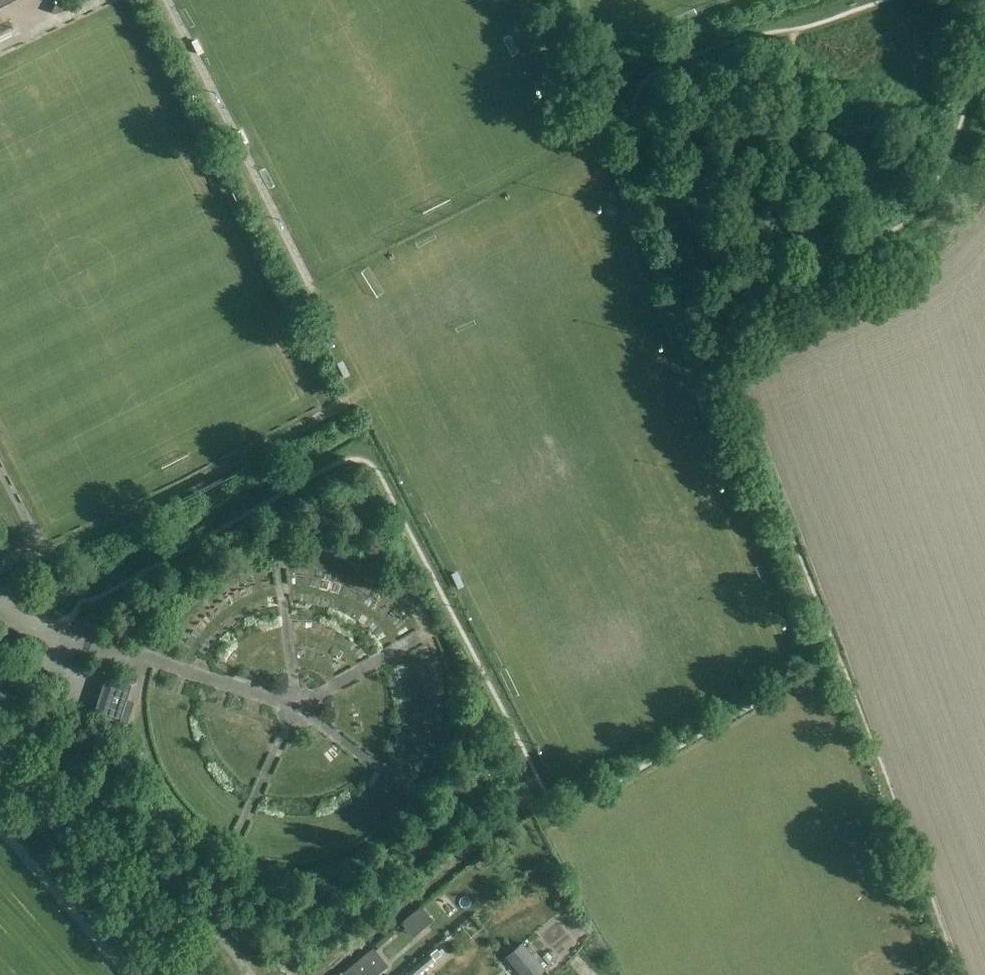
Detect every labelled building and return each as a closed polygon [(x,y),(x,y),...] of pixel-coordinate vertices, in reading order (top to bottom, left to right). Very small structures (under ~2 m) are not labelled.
[(94,713),(119,721),(132,682),(106,674),(94,713)] [(422,906),(401,923),(413,937),(433,920),(422,906)] [(528,946),(552,974),(566,961),(541,934),(528,946)] [(523,974),(538,974),(546,969),(523,942),(506,956),(523,974)] [(374,948),(344,973),(342,972),(338,974),(361,974),(363,974),(364,974),(377,974),(389,966),(374,948)] [(403,974),(418,974),(420,973),(421,974),(423,972),(422,971),(430,965),(431,966),(433,964),(432,963),(435,961),(429,953),(403,974)]
